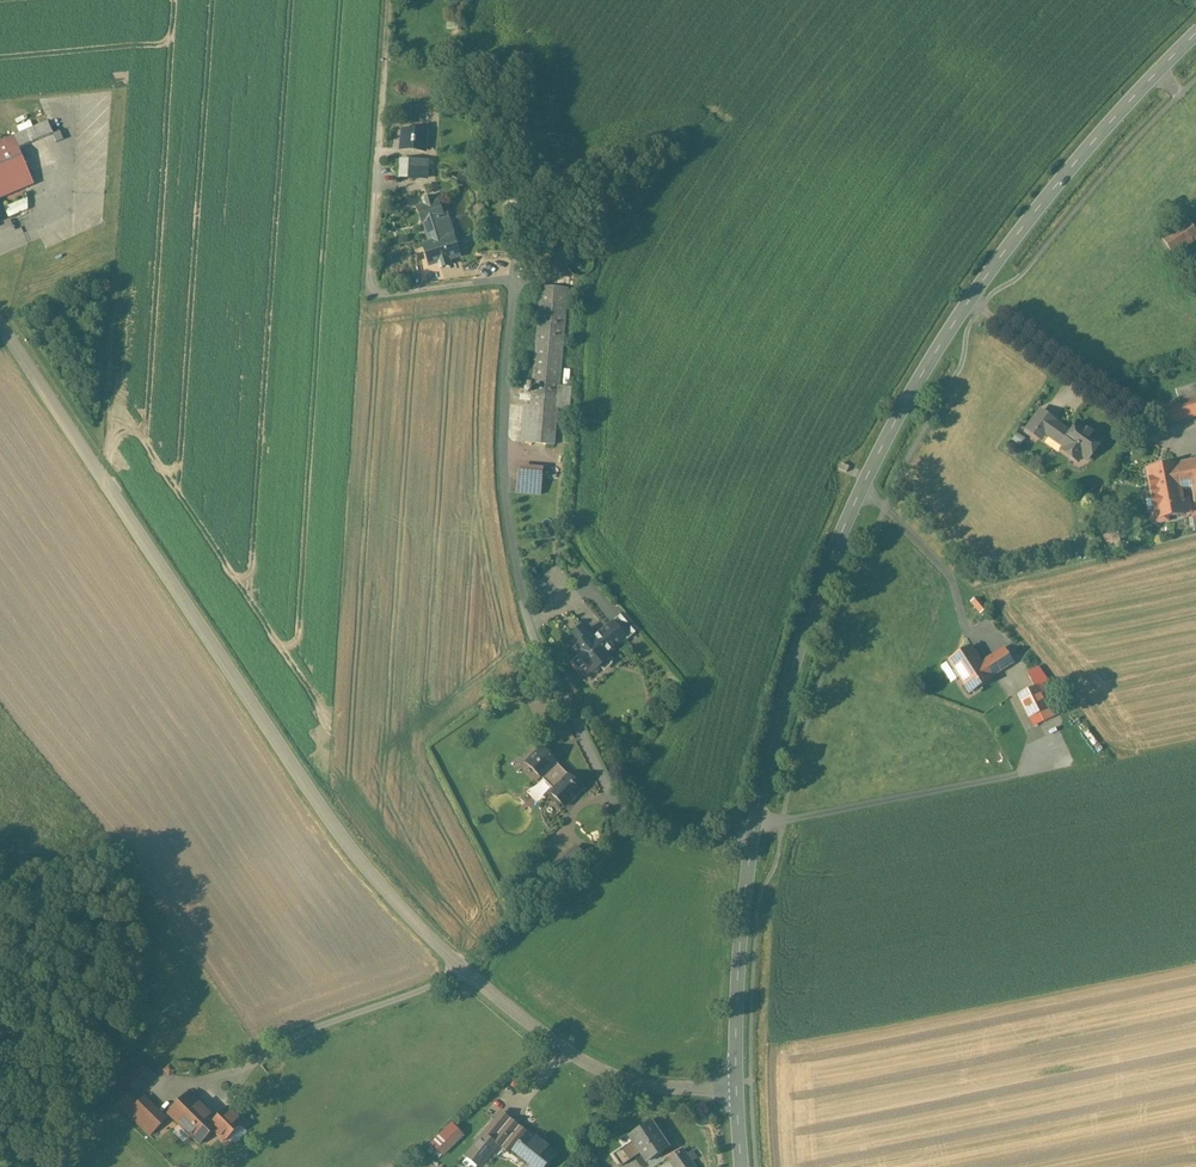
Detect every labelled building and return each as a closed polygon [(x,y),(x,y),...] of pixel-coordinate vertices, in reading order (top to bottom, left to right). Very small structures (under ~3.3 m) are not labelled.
[(7,139),(6,139),(8,144),(8,143),(11,151),(12,150),(12,151),(19,148),(54,134),(48,121),(7,139)] [(427,133),(403,131),(402,149),(425,151),(427,133)] [(0,140),(0,198),(31,185),(27,176),(30,175),(19,148),(12,151),(12,150),(11,151),(8,143),(8,144),(6,139),(7,139),(6,138),(0,140)] [(428,162),(401,161),(400,176),(427,178),(428,162)] [(29,197),(7,206),(11,217),(33,208),(29,197)] [(448,215),(443,217),(438,201),(434,202),(433,197),(423,200),(425,205),(410,210),(415,226),(425,223),(433,247),(427,249),(432,264),(439,262),(441,268),(450,265),(448,259),(459,256),(453,237),(454,237),(448,215)] [(1161,237),(1173,256),(1195,240),(1195,233),(1187,219),(1161,237)] [(568,289),(541,286),(531,405),(525,405),(522,442),(554,445),(568,289)] [(1176,391),(1179,403),(1195,398),(1195,385),(1176,391)] [(1154,410),(1159,427),(1195,416),(1195,398),(1179,403),(1154,410)] [(1040,411),(1029,427),(1043,437),(1045,434),(1052,424),(1054,421),(1040,411)] [(1078,423),(1073,430),(1072,430),(1068,436),(1052,424),(1045,434),(1064,448),(1061,451),(1073,459),(1077,453),(1087,460),(1102,440),(1078,423)] [(1176,465),(1181,490),(1191,488),(1194,501),(1195,500),(1195,461),(1176,465)] [(842,463),(839,469),(846,473),(849,467),(842,463)] [(1176,464),(1147,470),(1154,509),(1151,514),(1152,520),(1157,523),(1168,521),(1167,517),(1185,514),(1181,490),(1176,465),(1176,464)] [(543,475),(518,473),(516,493),(541,495),(543,475)] [(1113,535),(1104,537),(1106,548),(1115,546),(1113,535)] [(982,596),(974,601),(983,614),(991,608),(982,596)] [(638,631),(624,614),(613,623),(626,639),(627,640),(638,631)] [(626,639),(613,623),(608,627),(621,643),(626,639)] [(608,627),(594,639),(607,654),(621,643),(608,627)] [(594,639),(591,635),(589,637),(584,631),(576,637),(581,643),(573,650),(573,651),(574,651),(579,656),(586,665),(593,673),(610,658),(607,654),(594,639)] [(982,664),(971,647),(949,660),(970,692),(991,679),(990,676),(997,671),(989,659),(982,664)] [(1004,649),(989,659),(997,671),(1012,662),(1004,649)] [(586,665),(579,656),(571,663),(579,672),(586,665)] [(1037,686),(1019,695),(1030,717),(1039,712),(1044,722),(1052,718),(1037,686)] [(558,762),(543,746),(527,761),(543,777),(554,789),(569,775),(557,763),(558,762)] [(554,789),(551,792),(565,807),(583,789),(569,774),(569,775),(554,789)] [(220,1123),(190,1092),(169,1114),(199,1144),(220,1123)] [(165,1119),(144,1098),(128,1114),(150,1135),(165,1119)] [(528,1134),(502,1113),(487,1131),(500,1141),(513,1152),(528,1134)] [(650,1122),(629,1136),(633,1141),(613,1155),(621,1166),(641,1153),(647,1162),(668,1148),(650,1122)] [(466,1157),(478,1166),(479,1166),(500,1141),(487,1131),(466,1157)] [(513,1152),(530,1166),(545,1166),(556,1154),(529,1132),(528,1134),(513,1152)] [(443,1133),(431,1145),(442,1156),(454,1144),(443,1133)] [(669,1159),(674,1166),(694,1166),(682,1150),(669,1159)]
